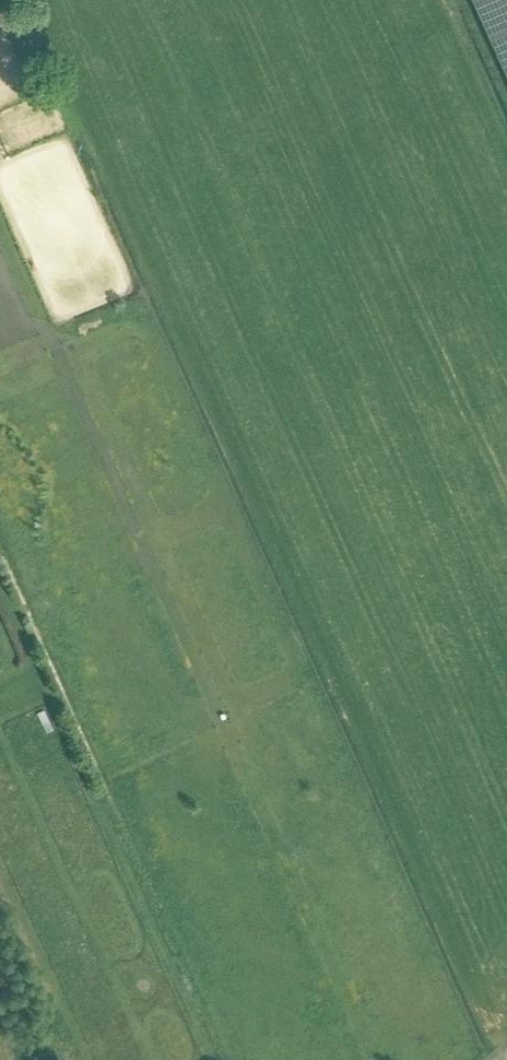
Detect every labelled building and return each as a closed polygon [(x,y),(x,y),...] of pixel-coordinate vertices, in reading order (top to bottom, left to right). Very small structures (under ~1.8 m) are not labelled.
[(506,51),(506,0),(488,0),(506,51)]
